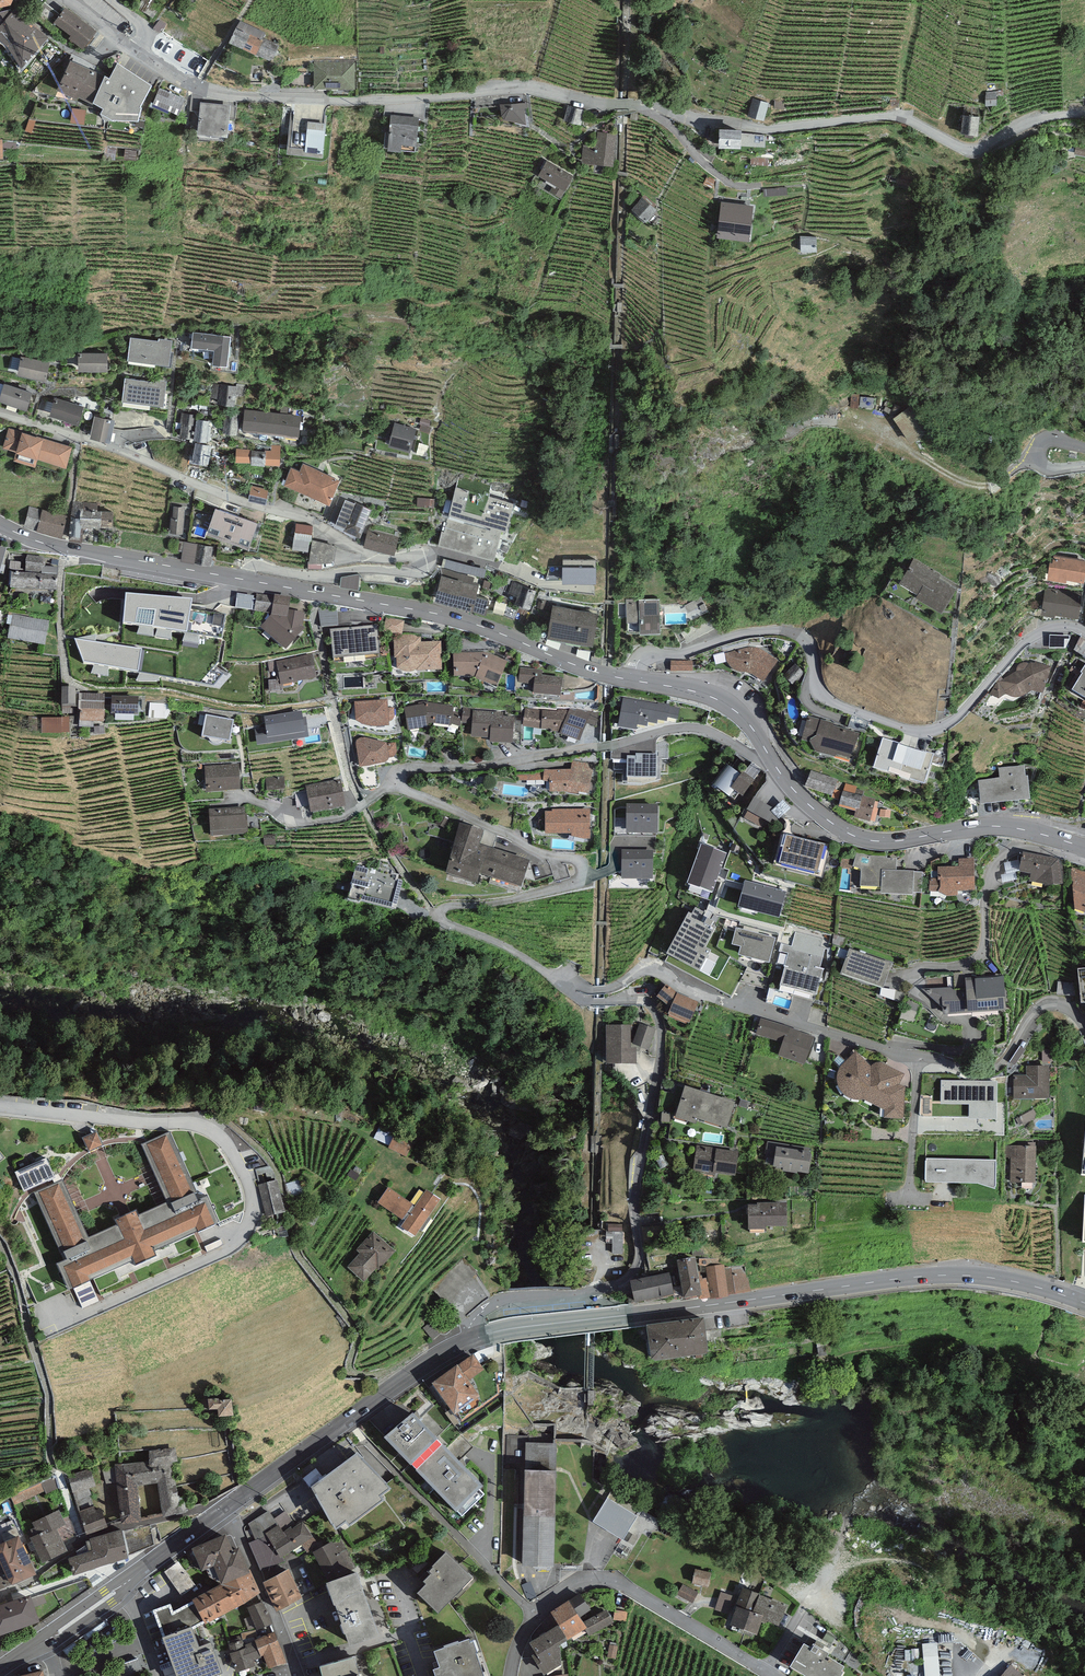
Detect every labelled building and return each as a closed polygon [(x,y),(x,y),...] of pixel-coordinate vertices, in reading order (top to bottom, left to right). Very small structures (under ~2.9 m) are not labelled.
[(60,15),(45,2),(33,15),(48,28),(54,22),(60,15)] [(65,6),(60,15),(54,22),(70,34),(71,39),(83,49),(96,31),(65,6)] [(34,25),(15,8),(0,11),(0,38),(7,45),(19,32),(23,36),(34,25)] [(265,32),(240,21),(229,42),(272,61),(279,44),(263,38),(265,32)] [(161,59),(197,83),(210,64),(174,41),(161,59)] [(314,88),(355,88),(355,59),(314,59),(314,88)] [(105,75),(70,60),(57,89),(77,98),(78,96),(92,103),(93,101),(105,75)] [(109,77),(105,75),(93,101),(103,106),(100,111),(102,112),(102,118),(115,120),(116,118),(138,119),(141,106),(140,106),(151,84),(118,62),(109,77)] [(185,98),(159,87),(153,103),(178,114),(185,98)] [(996,92),(987,92),(987,104),(996,104),(996,92)] [(757,100),(753,118),(765,120),(769,103),(757,100)] [(230,105),(200,101),(198,132),(227,135),(230,105)] [(528,102),(500,104),(502,115),(504,119),(525,123),(524,108),(528,107),(528,102)] [(585,110),(568,105),(563,120),(581,125),(585,110)] [(86,125),(88,109),(74,107),(72,123),(86,125)] [(419,117),(391,114),(387,149),(401,150),(401,149),(415,150),(419,117)] [(979,117),(964,115),(962,132),(977,133),(979,117)] [(325,122),(308,120),(305,150),(322,152),(325,122)] [(719,128),(719,146),(741,147),(742,128),(719,128)] [(612,165),(614,133),(597,131),(596,146),(583,145),(582,162),(612,165)] [(549,191),(561,198),(573,175),(547,160),(538,175),(554,184),(553,186),(549,191)] [(642,197),(632,208),(645,220),(655,209),(642,197)] [(721,202),(717,236),(748,239),(752,205),(721,202)] [(817,237),(800,237),(800,251),(817,251),(817,237)] [(233,338),(195,333),(193,349),(217,352),(215,365),(230,367),(233,338)] [(133,340),(131,360),(166,365),(168,344),(133,340)] [(83,351),(81,371),(106,373),(108,354),(83,351)] [(21,355),(17,374),(46,380),(49,362),(21,355)] [(128,381),(125,401),(160,406),(163,385),(128,381)] [(0,388),(0,403),(27,413),(34,394),(2,382),(0,388)] [(247,385),(237,384),(236,386),(220,384),(220,385),(212,384),(210,398),(218,398),(218,404),(235,405),(236,394),(245,394),(247,385)] [(57,397),(51,419),(77,426),(82,403),(57,397)] [(914,443),(930,430),(911,405),(895,417),(914,443)] [(225,408),(222,432),(237,434),(240,410),(225,408)] [(301,415),(245,409),(242,429),(299,435),(301,415)] [(193,440),(196,418),(197,415),(182,413),(180,423),(181,423),(179,438),(193,440)] [(96,418),(91,436),(108,441),(112,423),(96,418)] [(196,418),(193,440),(207,442),(210,420),(196,418)] [(394,422),(388,446),(410,452),(416,428),(394,422)] [(72,446),(9,428),(2,448),(16,452),(14,460),(35,466),(37,459),(66,467),(72,446)] [(280,446),(271,445),(271,450),(265,450),(265,451),(266,451),(265,464),(280,465),(280,446)] [(210,449),(198,446),(194,461),(206,464),(210,449)] [(252,449),(236,448),(235,462),(251,463),(252,450),(252,449)] [(265,451),(252,450),(251,463),(251,465),(265,465),(265,464),(266,451),(265,451)] [(340,479),(303,463),(300,471),(291,467),(284,484),(330,503),(340,479)] [(252,500),(269,502),(270,487),(253,486),(252,500)] [(456,487),(449,514),(491,525),(502,528),(507,529),(514,502),(456,487)] [(355,503),(345,499),(335,523),(345,527),(344,529),(360,536),(372,509),(356,502),(355,503)] [(100,502),(73,501),(70,515),(69,540),(82,541),(83,527),(101,527),(101,511),(100,510),(100,502)] [(36,530),(42,509),(29,506),(24,527),(36,530)] [(185,506),(173,506),(173,516),(171,516),(170,533),(184,533),(185,506)] [(215,507),(206,533),(249,548),(258,522),(215,507)] [(62,537),(68,516),(42,509),(36,530),(62,537)] [(113,511),(101,511),(101,527),(113,528),(113,511)] [(490,529),(448,518),(444,531),(442,530),(438,544),(494,559),(502,528),(491,525),(490,529)] [(298,522),(294,548),(311,551),(315,524),(298,522)] [(398,538),(368,530),(363,547),(394,555),(398,538)] [(214,546),(184,542),(181,560),(211,565),(214,546)] [(333,546),(315,543),(313,555),(332,558),(333,546)] [(1053,555),(1052,562),(1050,561),(1047,578),(1066,581),(1066,578),(1084,581),(1084,574),(1084,560),(1053,555)] [(46,558),(26,556),(25,572),(57,574),(58,568),(45,567),(46,558)] [(941,574),(913,558),(899,583),(917,594),(916,597),(942,612),(956,588),(938,578),(941,574)] [(596,559),(562,559),(563,583),(596,582),(596,559)] [(481,579),(443,569),(434,600),(472,611),(473,609),(486,613),(490,600),(476,596),(481,579)] [(58,576),(12,574),(11,589),(57,592),(58,576)] [(360,574),(341,577),(340,586),(358,588),(360,574)] [(537,591),(512,581),(508,593),(517,596),(515,603),(530,609),(537,591)] [(1082,593),(1045,588),(1041,614),(1055,616),(1055,614),(1078,617),(1082,593)] [(252,611),(254,597),(237,594),(235,608),(252,611)] [(272,614),(275,597),(257,594),(254,611),(272,614)] [(126,595),(123,626),(137,628),(134,638),(200,648),(201,638),(222,641),(225,618),(192,612),(193,600),(126,595)] [(705,595),(687,603),(693,618),(711,610),(705,595)] [(271,616),(260,629),(285,652),(305,631),(303,629),(305,614),(289,611),(291,598),(275,596),(275,597),(272,614),(271,616)] [(659,598),(639,599),(626,599),(627,632),(640,631),(640,632),(660,631),(659,598)] [(553,604),(547,636),(593,644),(598,612),(553,604)] [(323,628),(341,627),(340,611),(322,612),(323,628)] [(679,629),(688,645),(716,628),(707,612),(679,629)] [(50,621),(13,615),(8,640),(45,647),(50,621)] [(386,618),(383,633),(401,636),(404,621),(386,618)] [(330,631),(334,663),(380,659),(376,626),(330,631)] [(396,639),(393,639),(394,659),(396,659),(397,671),(399,671),(401,672),(405,674),(409,674),(411,674),(413,673),(415,671),(417,671),(417,673),(442,672),(442,643),(421,643),(421,638),(417,638),(416,637),(411,635),(409,635),(405,635),(401,637),(398,638),(396,639)] [(1067,650),(1067,636),(1052,636),(1052,650),(1067,650)] [(138,674),(142,651),(74,640),(84,665),(92,666),(88,675),(110,679),(110,669),(138,674)] [(749,648),(725,654),(727,664),(730,667),(732,669),(736,672),(741,674),(752,676),(764,684),(778,662),(759,649),(757,648),(755,648),(751,647),(749,648)] [(484,652),(453,654),(454,678),(476,678),(475,680),(496,688),(508,662),(484,652)] [(276,662),(281,686),(317,679),(312,655),(276,662)] [(693,661),(671,661),(671,673),(693,673),(693,661)] [(997,682),(990,694),(999,700),(1006,695),(1007,696),(1008,697),(1010,698),(1012,699),(1015,700),(1018,700),(1022,699),(1026,697),(1029,695),(1030,694),(1032,693),(1033,693),(1035,694),(1043,696),(1052,668),(1035,663),(1034,664),(1031,664),(1028,665),(1027,664),(1025,663),(1023,663),(1021,664),(1019,665),(1018,667),(1017,669),(1016,671),(1017,672),(999,682),(997,682)] [(1081,674),(1083,675),(1072,692),(1084,700),(1084,667),(1081,674)] [(544,670),(520,668),(519,684),(534,685),(533,695),(547,696),(547,698),(560,699),(562,678),(543,676),(544,670)] [(62,692),(62,709),(76,709),(76,692),(62,692)] [(104,696),(79,695),(78,713),(80,713),(80,722),(103,722),(104,696)] [(112,697),(111,716),(138,717),(139,698),(112,697)] [(658,705),(623,699),(617,729),(636,732),(637,726),(647,728),(648,724),(657,726),(658,721),(667,723),(668,718),(678,720),(680,709),(670,707),(670,706),(658,703),(658,705)] [(388,701),(354,703),(356,723),(361,726),(364,727),(370,729),(376,730),(389,728),(389,723),(391,722),(393,721),(394,719),(395,717),(394,708),(388,709),(388,701)] [(419,706),(404,708),(408,732),(429,727),(428,724),(451,727),(452,725),(453,712),(454,706),(425,703),(418,703),(419,706)] [(153,707),(151,719),(167,721),(169,709),(153,707)] [(473,708),(463,707),(462,724),(472,724),(473,711),(473,708)] [(542,710),(525,708),(523,727),(541,730),(552,731),(552,732),(557,732),(560,733),(560,735),(580,744),(587,725),(596,728),(599,713),(588,710),(586,712),(577,709),(576,711),(570,709),(569,710),(558,709),(558,711),(542,710)] [(503,713),(473,711),(472,724),(471,738),(490,739),(490,744),(513,746),(514,717),(503,717),(503,713)] [(461,714),(453,712),(452,725),(460,727),(461,714)] [(302,713),(264,718),(267,740),(305,734),(302,713)] [(834,724),(808,716),(802,741),(810,743),(815,754),(835,760),(836,757),(852,762),(859,734),(833,726),(834,724)] [(229,744),(233,722),(206,717),(202,739),(210,740),(210,741),(211,743),(213,744),(216,745),(218,745),(220,744),(222,742),(229,744)] [(40,725),(41,743),(70,742),(70,723),(40,725)] [(356,749),(360,769),(386,765),(389,762),(389,759),(390,759),(392,759),(395,757),(396,755),(397,753),(396,743),(386,745),(364,739),(362,739),(360,740),(358,741),(356,743),(356,746),(356,749)] [(873,771),(899,778),(908,749),(899,746),(900,744),(883,739),(873,771)] [(927,754),(908,749),(899,778),(924,786),(934,755),(927,753),(927,754)] [(636,754),(636,757),(627,756),(627,780),(656,781),(657,755),(636,754)] [(571,771),(544,770),(543,781),(549,781),(550,794),(566,794),(579,796),(580,794),(589,796),(593,765),(572,761),(571,771)] [(205,768),(206,793),(240,792),(239,766),(205,768)] [(742,777),(727,767),(726,767),(711,788),(729,801),(734,793),(743,800),(755,783),(743,775),(742,777)] [(1024,767),(998,770),(999,781),(978,783),(980,807),(1030,802),(1028,779),(1025,779),(1024,767)] [(838,781),(813,772),(806,786),(816,793),(833,797),(838,781)] [(269,777),(269,789),(281,789),(281,776),(269,777)] [(305,786),(310,814),(346,809),(341,780),(305,786)] [(857,788),(846,785),(839,808),(857,813),(856,819),(875,825),(879,812),(874,810),(876,802),(855,796),(857,788)] [(793,810),(785,803),(775,811),(756,800),(750,815),(775,829),(781,823),(793,810)] [(627,806),(626,836),(657,837),(658,807),(627,806)] [(209,810),(211,837),(248,835),(246,808),(209,810)] [(590,810),(552,810),(552,813),(545,812),(545,836),(571,836),(571,840),(582,840),(590,840),(590,810)] [(484,832),(460,825),(446,878),(477,888),(480,878),(521,891),(530,863),(480,845),(484,832)] [(825,848),(787,838),(779,867),(817,877),(825,848)] [(724,855),(698,847),(685,888),(712,896),(724,855)] [(622,851),(621,881),(653,881),(654,852),(622,851)] [(857,854),(853,867),(861,870),(860,887),(881,888),(881,896),(913,897),(913,894),(922,894),(923,873),(896,872),(897,860),(887,860),(887,858),(869,857),(857,854)] [(1059,861),(1023,854),(1019,874),(1031,876),(1029,884),(1045,887),(1045,889),(1063,886),(1061,865),(1060,866),(1059,861)] [(959,868),(938,868),(938,870),(930,871),(929,893),(939,893),(947,898),(958,898),(958,894),(975,893),(974,859),(959,860),(959,868)] [(393,871),(369,865),(368,869),(357,867),(348,902),(360,905),(361,899),(393,907),(399,881),(396,881),(398,875),(393,874),(393,871)] [(1071,872),(1072,883),(1073,883),(1072,887),(1074,910),(1084,915),(1084,872),(1072,868),(1071,872)] [(747,884),(739,915),(787,926),(789,918),(784,917),(789,895),(747,884)] [(776,939),(736,929),(732,946),(741,949),(739,957),(769,965),(776,939)] [(823,939),(796,932),(792,947),(781,944),(779,952),(787,954),(784,968),(785,968),(780,988),(817,997),(824,970),(820,969),(825,949),(820,947),(823,939)] [(697,943),(687,965),(709,975),(718,953),(697,943)] [(892,964),(850,950),(841,976),(884,990),(892,964)] [(1004,979),(975,980),(975,978),(965,979),(965,972),(952,973),(953,988),(931,990),(931,993),(942,998),(943,1017),(968,1015),(968,1017),(1006,1014),(1005,1003),(1008,1003),(1007,988),(1004,988),(1004,979)] [(677,995),(666,986),(657,999),(671,1010),(668,1017),(689,1026),(698,1003),(677,995)] [(800,1032),(761,1020),(756,1036),(782,1045),(778,1058),(805,1067),(814,1037),(799,1033),(800,1032)] [(634,1048),(648,1053),(657,1033),(642,1027),(634,1048)] [(634,1066),(634,1029),(609,1029),(609,1066),(634,1066)] [(1045,1049),(1045,1061),(1054,1060),(1053,1048),(1045,1049)] [(871,1067),(856,1053),(841,1067),(839,1069),(837,1073),(837,1076),(837,1079),(837,1083),(838,1088),(840,1091),(841,1095),(844,1097),(846,1099),(850,1100),(854,1101),(856,1102),(858,1102),(861,1102),(864,1102),(885,1112),(884,1120),(903,1121),(905,1089),(899,1085),(904,1075),(882,1064),(878,1063),(876,1064),(873,1065),(871,1067)] [(1049,1068),(1026,1068),(1026,1076),(1014,1076),(1014,1102),(1049,1101),(1049,1068)] [(963,1078),(942,1078),(942,1107),(964,1107),(964,1121),(999,1121),(998,1085),(963,1086),(963,1078)] [(735,1104),(685,1088),(675,1120),(696,1126),(697,1121),(727,1130),(735,1104)] [(93,1144),(109,1137),(101,1120),(85,1127),(93,1144)] [(169,1134),(142,1147),(168,1205),(137,1219),(136,1214),(116,1223),(118,1227),(89,1240),(62,1181),(33,1194),(61,1256),(64,1255),(66,1260),(57,1265),(70,1294),(90,1285),(89,1283),(134,1263),(136,1269),(157,1259),(154,1254),(197,1234),(198,1237),(219,1227),(204,1193),(197,1196),(169,1134)] [(395,1138),(389,1151),(407,1160),(413,1147),(395,1138)] [(780,1144),(767,1142),(765,1158),(775,1159),(773,1168),(783,1170),(782,1173),(797,1175),(798,1173),(809,1175),(812,1155),(779,1150),(780,1144)] [(716,1148),(696,1146),(693,1170),(707,1172),(707,1174),(736,1178),(739,1153),(716,1150),(716,1148)] [(1036,1148),(1006,1146),(1005,1158),(1010,1158),(1010,1185),(1036,1186),(1036,1148)] [(26,1188),(59,1173),(50,1152),(17,1167),(26,1188)] [(997,1162),(926,1160),(925,1184),(978,1185),(996,1192),(997,1162)] [(294,1195),(303,1190),(297,1179),(289,1184),(294,1195)] [(379,1204),(404,1222),(414,1209),(389,1191),(379,1204)] [(400,1228),(413,1238),(437,1206),(423,1196),(414,1209),(404,1222),(400,1228)] [(787,1205),(757,1205),(757,1207),(748,1207),(748,1232),(766,1232),(766,1229),(787,1229),(787,1205)] [(614,1247),(614,1256),(624,1256),(625,1225),(608,1224),(607,1247),(614,1247)] [(396,1254),(373,1233),(356,1251),(360,1255),(347,1269),(363,1284),(376,1270),(379,1272),(396,1254)] [(676,1263),(683,1303),(698,1300),(702,1300),(698,1274),(695,1259),(676,1263)] [(702,1300),(698,1300),(699,1304),(729,1300),(728,1297),(724,1268),(725,1265),(706,1268),(706,1273),(698,1274),(702,1300)] [(730,1267),(724,1268),(728,1297),(751,1293),(749,1278),(745,1279),(744,1267),(730,1269),(730,1267)] [(630,1282),(635,1307),(674,1299),(668,1274),(630,1282)] [(704,1320),(646,1328),(651,1372),(672,1368),(681,1365),(708,1360),(704,1320)] [(439,1334),(430,1323),(423,1328),(432,1339),(439,1334)] [(457,1361),(432,1379),(462,1420),(484,1402),(476,1394),(480,1391),(470,1377),(484,1366),(473,1351),(458,1362),(457,1361)] [(220,1407),(220,1414),(233,1414),(232,1398),(209,1399),(210,1407),(220,1407)] [(417,1465),(442,1438),(413,1408),(384,1432),(417,1465)] [(442,1438),(417,1465),(416,1465),(462,1510),(485,1488),(479,1483),(483,1478),(442,1438)] [(150,1460),(115,1463),(122,1521),(141,1518),(137,1483),(157,1480),(162,1514),(186,1509),(184,1495),(178,1495),(172,1460),(177,1458),(174,1440),(148,1442),(150,1460)] [(526,1441),(523,1563),(554,1564),(557,1442),(526,1441)] [(311,1481),(336,1522),(346,1515),(349,1519),(384,1493),(381,1488),(391,1480),(358,1446),(311,1481)] [(70,1475),(75,1490),(96,1483),(90,1468),(70,1475)] [(607,1495),(593,1518),(623,1537),(637,1513),(607,1495)] [(81,1516),(87,1532),(108,1525),(102,1509),(97,1511),(94,1504),(79,1509),(81,1516)] [(59,1507),(32,1520),(35,1525),(31,1527),(33,1533),(30,1534),(42,1559),(68,1547),(64,1540),(77,1534),(68,1514),(63,1516),(59,1507)] [(285,1560),(282,1555),(265,1531),(279,1522),(274,1517),(269,1509),(248,1522),(256,1539),(249,1541),(261,1569),(285,1560)] [(295,1524),(285,1510),(274,1517),(279,1522),(284,1529),(291,1524),(292,1526),(295,1524)] [(265,1531),(282,1555),(302,1541),(308,1549),(318,1542),(302,1519),(295,1524),(292,1526),(291,1524),(284,1529),(279,1522),(265,1531)] [(93,1546),(98,1563),(129,1554),(123,1531),(121,1526),(90,1535),(93,1546)] [(150,1526),(123,1531),(129,1554),(154,1544),(150,1526)] [(233,1545),(226,1527),(192,1543),(202,1566),(206,1564),(210,1573),(218,1577),(220,1576),(222,1578),(251,1567),(239,1542),(233,1545)] [(0,1540),(0,1586),(12,1580),(36,1569),(19,1531),(0,1540)] [(313,1549),(327,1575),(347,1566),(332,1539),(313,1549)] [(473,1570),(446,1545),(428,1564),(431,1567),(424,1575),(426,1578),(417,1588),(438,1607),(473,1570)] [(98,1563),(93,1546),(68,1554),(74,1571),(98,1563)] [(164,1570),(182,1594),(196,1584),(179,1560),(164,1570)] [(357,1565),(326,1576),(328,1581),(325,1582),(329,1593),(332,1591),(343,1620),(340,1621),(343,1630),(346,1629),(350,1639),(379,1629),(357,1565)] [(221,1580),(192,1596),(193,1597),(205,1620),(206,1621),(260,1590),(251,1567),(222,1578),(220,1578),(221,1580)] [(263,1579),(278,1609),(303,1597),(288,1567),(263,1579)] [(695,1567),(692,1582),(709,1586),(712,1570),(695,1567)] [(527,1595),(537,1595),(536,1582),(526,1582),(527,1595)] [(683,1583),(676,1595),(692,1604),(699,1591),(683,1583)] [(759,1591),(743,1585),(730,1621),(757,1632),(761,1621),(766,1623),(768,1618),(779,1623),(786,1603),(759,1592),(759,1591)] [(735,1596),(721,1591),(715,1610),(728,1614),(735,1596)] [(0,1602),(0,1631),(39,1618),(30,1592),(0,1602)] [(570,1599),(581,1615),(591,1608),(581,1592),(570,1599)] [(205,1620),(193,1597),(173,1608),(171,1600),(153,1607),(162,1632),(191,1622),(193,1626),(205,1620)] [(581,1615),(570,1599),(569,1597),(551,1609),(559,1621),(569,1637),(585,1626),(587,1625),(584,1620),(581,1615)] [(248,1605),(257,1628),(272,1622),(263,1599),(248,1605)] [(585,1626),(589,1634),(614,1620),(607,1607),(584,1620),(587,1625),(585,1626)] [(537,1650),(532,1653),(544,1672),(561,1661),(560,1641),(569,1637),(559,1621),(530,1639),(537,1650)] [(178,1675),(199,1675),(222,1668),(211,1637),(198,1642),(193,1626),(191,1622),(162,1632),(178,1675)] [(264,1653),(269,1667),(287,1660),(276,1630),(255,1638),(261,1654),(264,1653)] [(434,1644),(440,1660),(433,1662),(436,1671),(432,1673),(434,1675),(487,1675),(473,1635),(470,1635),(469,1632),(458,1636),(457,1635),(445,1639),(446,1640),(434,1644)] [(804,1636),(790,1659),(818,1675),(837,1675),(844,1665),(842,1664),(844,1660),(827,1649),(830,1646),(818,1639),(818,1640),(814,1637),(812,1641),(804,1636)] [(261,1656),(261,1654),(255,1638),(244,1642),(242,1638),(228,1642),(231,1651),(230,1651),(236,1670),(255,1663),(253,1659),(261,1656)] [(925,1675),(940,1675),(937,1642),(922,1643),(925,1675)] [(324,1675),(361,1675),(354,1651),(320,1660),(324,1675)] [(122,1675),(137,1675),(144,1673),(138,1656),(118,1663),(122,1675)] [(999,1675),(1026,1675),(1010,1663),(999,1675)] [(15,1675),(45,1675),(43,1667),(14,1674),(15,1675)]
